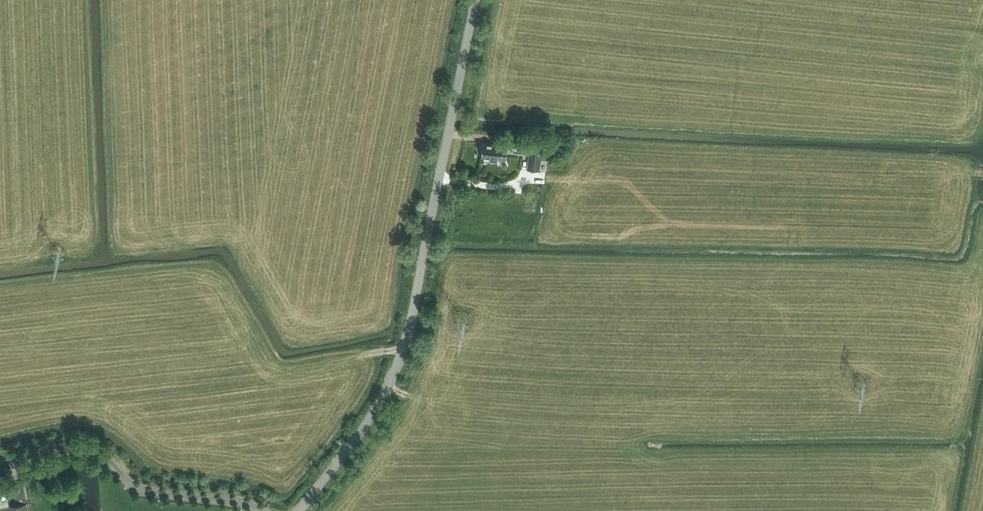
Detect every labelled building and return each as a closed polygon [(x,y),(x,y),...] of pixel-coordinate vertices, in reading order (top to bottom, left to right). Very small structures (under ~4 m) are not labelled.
[(531,139),(528,158),(541,159),(543,141),(531,139)] [(507,149),(508,149),(508,145),(482,142),(481,156),(489,157),(488,159),(497,160),(498,158),(506,159),(507,149)] [(27,503),(10,506),(11,510),(28,510),(27,503)]
